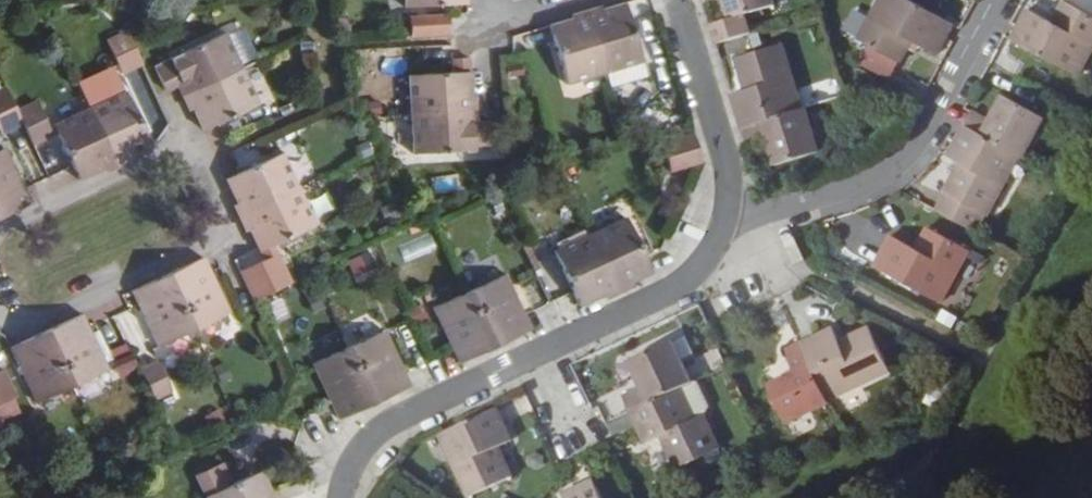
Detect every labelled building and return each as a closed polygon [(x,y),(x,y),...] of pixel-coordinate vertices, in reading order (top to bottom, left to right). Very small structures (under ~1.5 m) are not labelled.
[(733,21),(712,27),(717,46),(754,35),(748,16),(755,14),(777,7),(775,0),(726,0),(733,21)] [(900,63),(913,42),(937,54),(954,23),(911,0),(882,0),(860,40),(900,63)] [(1091,52),(1091,17),(1064,2),(1054,23),(1029,11),(1013,41),(1078,77),(1091,52)] [(643,60),(626,4),(588,15),(605,72),(643,60)] [(444,14),(404,16),(405,39),(445,36),(444,14)] [(605,72),(588,15),(550,27),(567,84),(605,72)] [(110,35),(123,71),(147,63),(135,27),(110,35)] [(156,66),(168,91),(182,85),(187,95),(242,69),(226,33),(156,66)] [(892,77),(900,63),(860,40),(851,55),(892,77)] [(747,91),(732,95),(743,130),(804,111),(784,44),(737,58),(747,91)] [(605,72),(610,88),(648,76),(643,60),(605,72)] [(242,69),(187,95),(204,131),(218,124),(259,105),(242,69)] [(472,111),(470,71),(410,75),(412,114),(472,111)] [(9,92),(0,96),(0,125),(4,134),(24,125),(18,112),(9,92)] [(90,109),(116,164),(151,148),(144,133),(125,92),(90,109)] [(1020,156),(1025,159),(1046,117),(1005,95),(992,121),(974,110),(965,126),(1020,156)] [(24,125),(33,144),(53,135),(50,128),(38,101),(18,112),(24,125)] [(58,132),(74,166),(81,181),(116,164),(90,109),(55,125),(58,132)] [(804,111),(743,130),(748,146),(769,139),(777,167),(821,153),(808,110),(804,111)] [(472,111),(412,114),(414,153),(491,149),(489,121),(473,123),(472,111)] [(939,212),(977,232),(986,217),(987,217),(1020,156),(965,126),(949,157),(962,165),(946,193),(948,195),(939,212)] [(671,171),(700,163),(701,161),(693,134),(663,142),(671,171)] [(30,204),(24,190),(5,149),(0,151),(0,219),(30,204)] [(282,153),(240,173),(226,180),(243,216),(299,190),(282,153)] [(299,190),(243,216),(259,250),(260,251),(316,225),(299,190)] [(591,234),(616,289),(652,273),(652,271),(627,217),(591,234)] [(971,251),(930,227),(918,250),(893,236),(876,266),(943,302),(971,251)] [(429,232),(394,244),(401,263),(436,251),(429,232)] [(574,292),(581,306),(616,289),(591,234),(555,251),(574,292)] [(256,299),(297,281),(280,243),(267,249),(270,257),(243,270),(256,299)] [(229,313),(210,273),(203,258),(168,274),(194,329),(229,313)] [(157,346),(194,329),(168,274),(132,291),(139,306),(157,346)] [(470,291),(496,345),(531,329),(524,315),(505,274),(470,291)] [(453,348),(460,363),(496,345),(470,291),(434,307),(453,348)] [(47,332),(73,386),(109,369),(89,329),(83,315),(47,332)] [(835,327),(803,342),(829,399),(891,370),(870,326),(841,340),(835,327)] [(349,347),(375,402),(411,385),(404,371),(385,330),(349,347)] [(38,402),(73,386),(47,332),(13,348),(12,348),(38,402)] [(130,340),(111,349),(124,375),(142,366),(130,340)] [(625,393),(633,410),(683,387),(694,382),(674,340),(632,360),(643,385),(625,393)] [(788,423),(831,403),(829,399),(803,342),(786,350),(797,372),(770,384),(788,423)] [(333,405),(339,419),(375,402),(349,347),(313,363),(333,405)] [(157,362),(141,370),(155,398),(171,390),(157,362)] [(0,373),(0,406),(14,399),(1,372),(0,373)] [(711,404),(699,379),(694,382),(683,387),(697,418),(707,414),(711,404)] [(683,387),(633,410),(648,441),(663,434),(679,468),(722,447),(707,414),(697,418),(683,387)] [(500,406),(442,433),(471,495),(515,475),(501,445),(514,438),(500,406)] [(207,497),(274,497),(273,496),(261,471),(232,485),(222,464),(196,476),(207,497)] [(595,478),(564,493),(567,497),(605,497),(595,478)]
